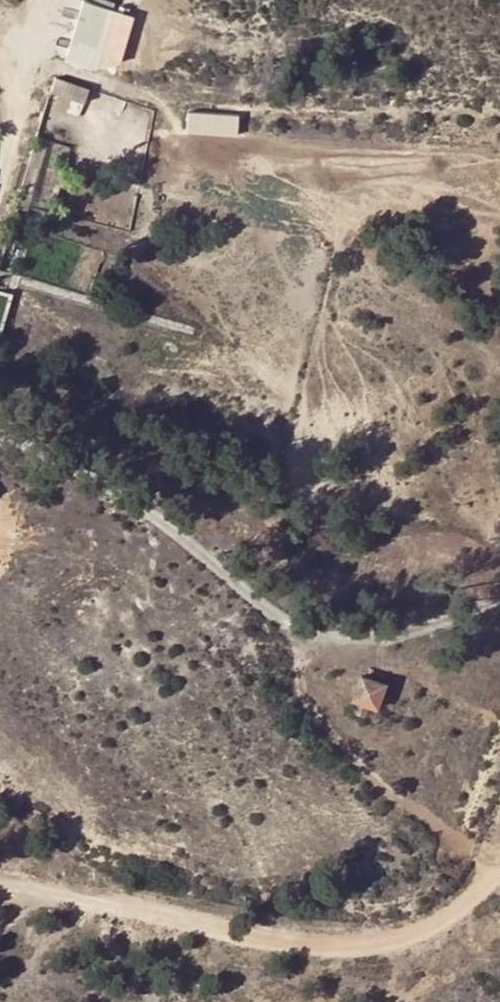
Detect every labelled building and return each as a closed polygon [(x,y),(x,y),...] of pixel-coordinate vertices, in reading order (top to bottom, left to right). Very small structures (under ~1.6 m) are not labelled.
[(67,58),(100,67),(117,7),(91,0),(83,0),(67,58)] [(242,131),(242,110),(189,111),(189,132),(242,131)] [(378,713),(389,681),(362,672),(351,704),(378,713)]
